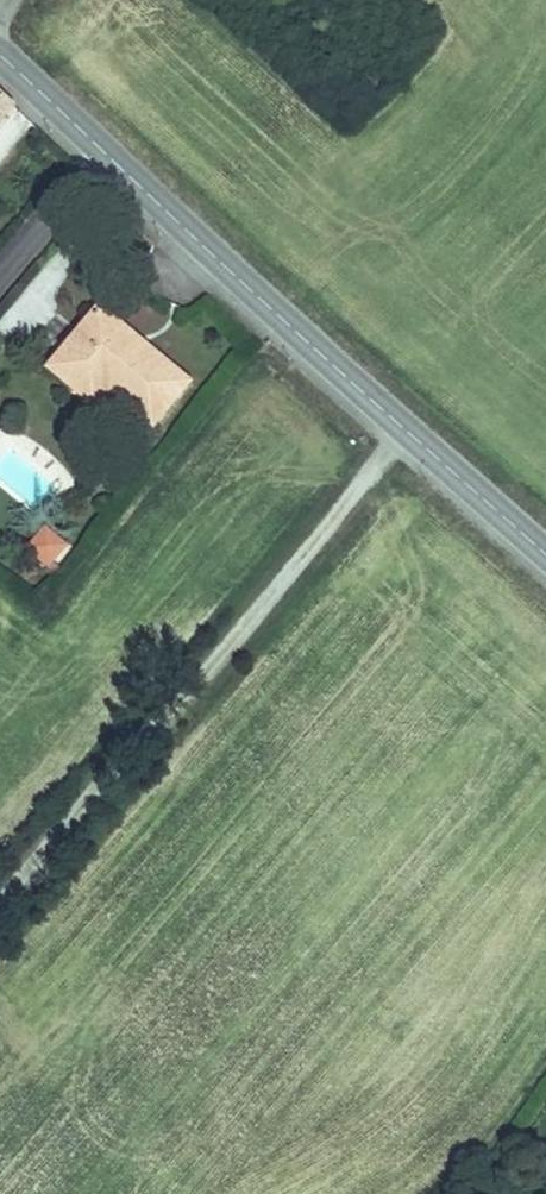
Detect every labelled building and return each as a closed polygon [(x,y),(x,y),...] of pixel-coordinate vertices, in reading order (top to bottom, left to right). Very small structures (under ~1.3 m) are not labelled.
[(338,11),(348,0),(325,0),(338,11)] [(13,105),(0,94),(0,121),(13,105)] [(189,382),(100,309),(51,368),(75,388),(89,372),(107,388),(153,426),(189,382)] [(89,372),(75,388),(94,403),(107,388),(89,372)] [(49,566),(52,563),(66,546),(46,529),(29,549),(49,566)]
